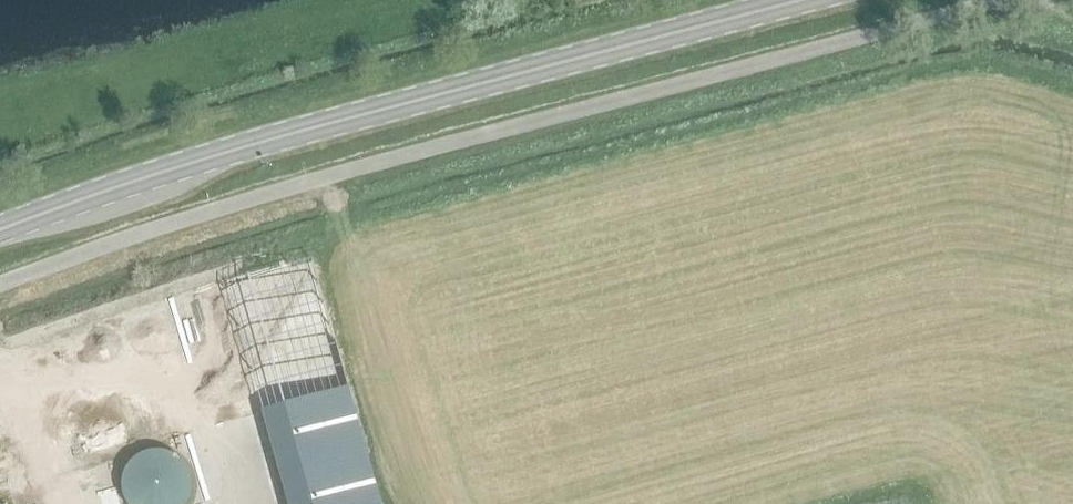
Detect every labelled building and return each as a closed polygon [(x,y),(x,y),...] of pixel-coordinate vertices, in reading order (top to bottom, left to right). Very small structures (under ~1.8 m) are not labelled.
[(262,413),(288,503),(380,503),(347,389),(262,413)] [(123,495),(127,503),(187,503),(190,499),(192,491),(192,482),(190,474),(186,466),(179,459),(170,454),(159,451),(148,453),(138,457),(130,464),(125,473),(122,484),(123,495)]
